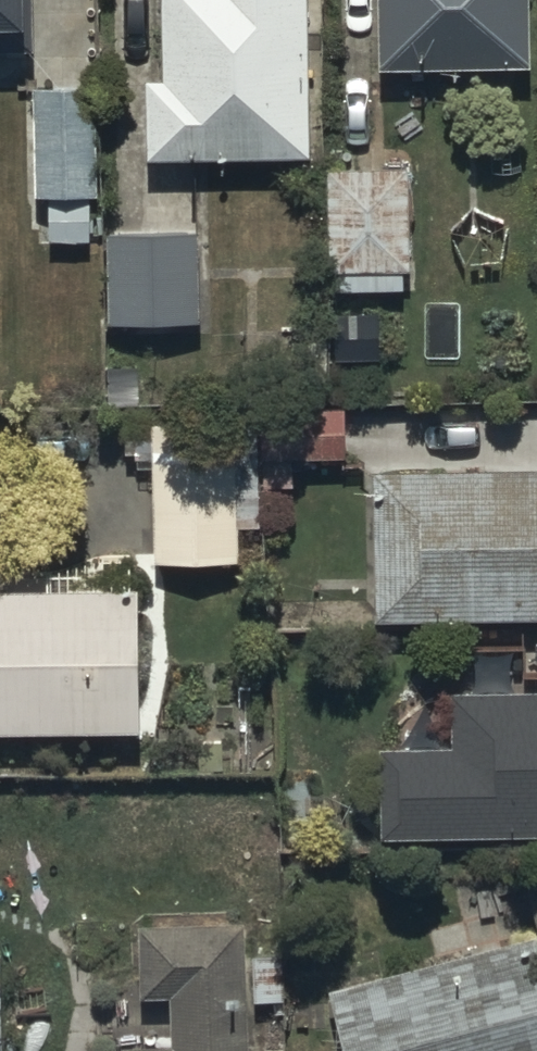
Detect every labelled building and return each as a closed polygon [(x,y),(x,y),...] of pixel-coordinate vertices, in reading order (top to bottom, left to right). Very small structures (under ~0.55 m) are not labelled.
[(9,59),(9,52),(33,53),(34,24),(26,24),(26,0),(0,0),(0,58),(9,59)] [(304,0),(157,0),(159,82),(148,82),(150,159),(307,156),(304,0)] [(529,0),(377,0),(377,68),(529,69),(529,0)] [(98,89),(33,87),(31,240),(90,241),(91,199),(97,199),(98,89)] [(331,273),(332,292),(402,290),(402,272),(408,272),(405,166),(321,168),(324,274),(331,273)] [(207,240),(113,241),(113,325),(207,325),(207,240)] [(345,411),(265,410),(264,489),(295,489),(295,458),(344,459),(345,411)] [(258,423),(153,422),(152,561),(239,562),(240,525),(257,525),(258,423)] [(371,626),(536,624),(536,471),(369,473),(371,626)] [(139,735),(141,596),(0,595),(0,733),(139,735)] [(456,690),(456,752),(377,752),(377,838),(536,838),(536,690),(456,690)] [(246,1003),(285,1002),(283,952),(244,953),(243,923),(137,925),(139,998),(168,997),(170,1047),(122,1048),(122,1050),(247,1050),(246,1003)] [(327,989),(345,1050),(536,1050),(536,958),(530,932),(327,989)]
